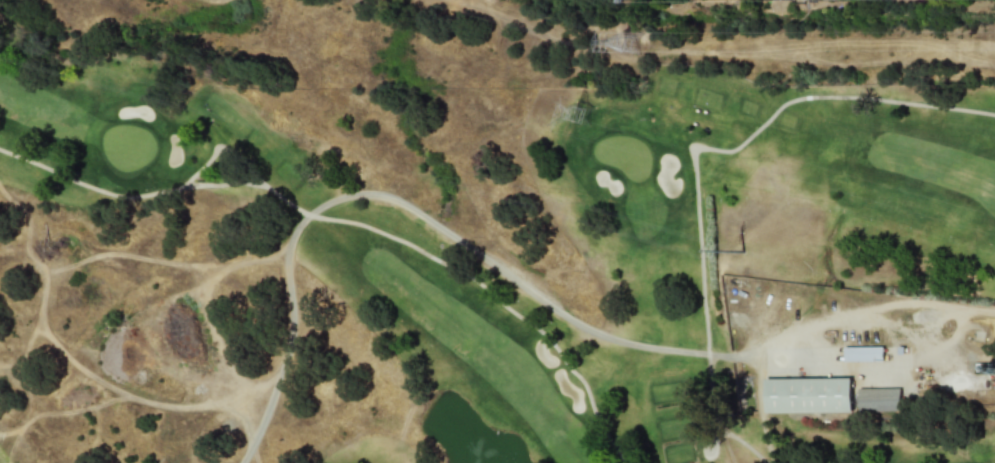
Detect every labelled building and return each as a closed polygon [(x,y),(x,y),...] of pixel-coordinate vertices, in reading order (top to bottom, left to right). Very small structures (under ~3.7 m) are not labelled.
[(844,348),(883,347),(883,361),(844,362),(844,348)] [(765,379),(851,378),(851,412),(845,412),(766,413),(766,412),(765,379)] [(857,389),(899,388),(899,411),(858,412),(857,389)]
